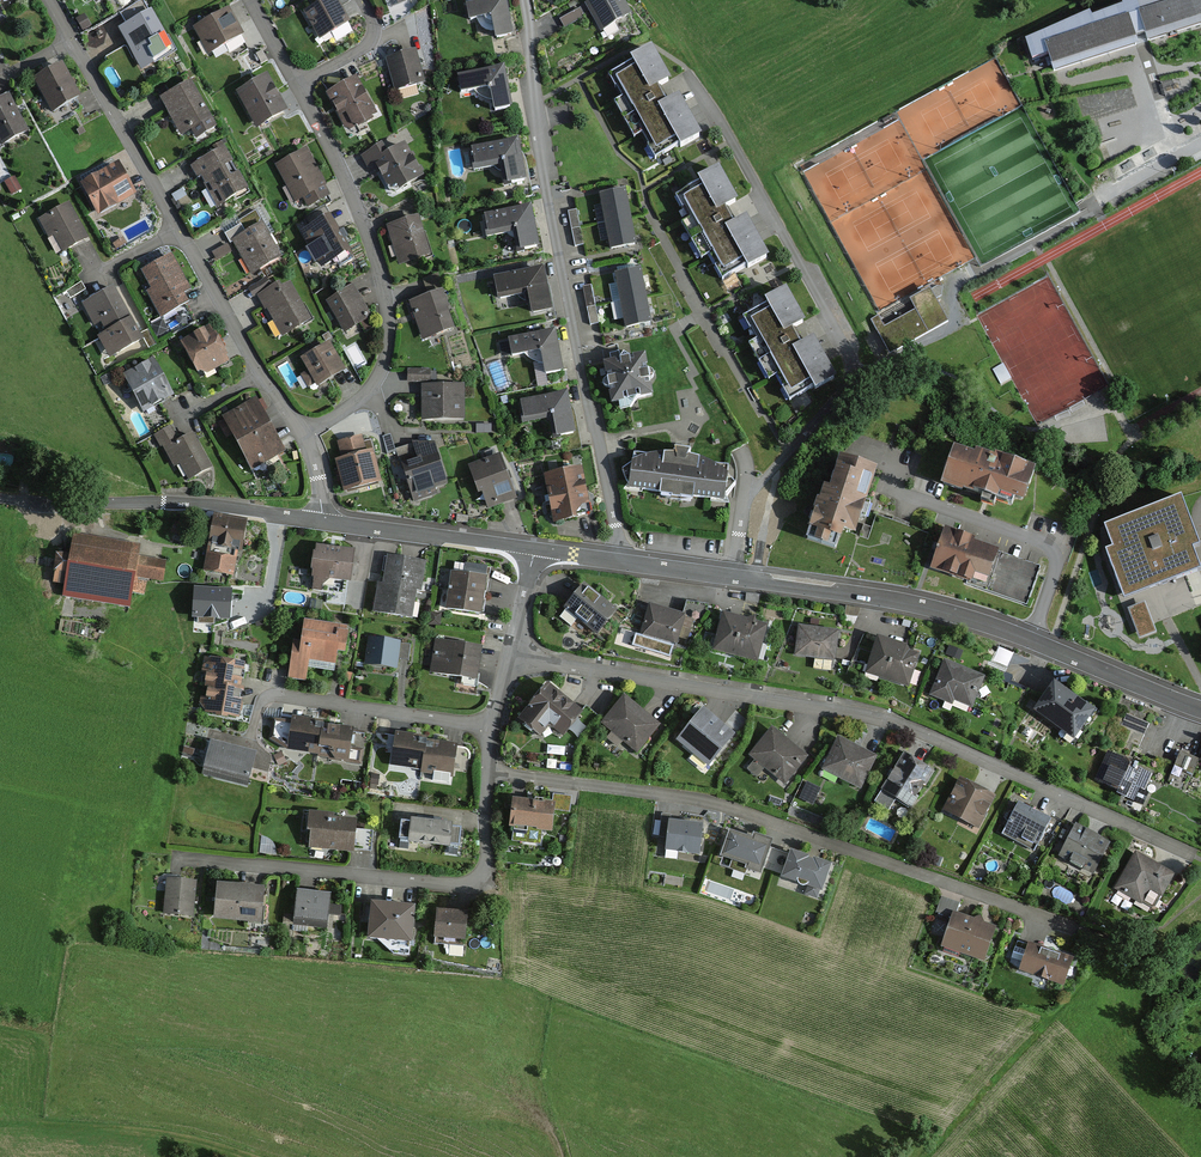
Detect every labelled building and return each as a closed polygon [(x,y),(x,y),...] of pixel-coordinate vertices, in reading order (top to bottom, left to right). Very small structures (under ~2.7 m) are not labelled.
[(338,0),(313,14),(327,41),(352,27),(338,0)] [(469,18),(491,14),(495,34),(513,31),(507,0),(465,0),(469,18)] [(591,7),(605,35),(633,21),(623,0),(605,0),(591,7)] [(1022,40),(1040,90),(1200,34),(1200,0),(1137,0),(1022,40)] [(229,8),(193,28),(208,55),(244,35),(229,8)] [(582,9),(561,20),(565,28),(586,18),(582,9)] [(151,10),(118,29),(142,71),(175,52),(151,10)] [(661,54),(616,79),(665,165),(710,139),(661,54)] [(421,56),(393,62),(400,92),(427,86),(421,56)] [(63,63),(33,79),(52,112),(81,97),(63,63)] [(504,65),(453,74),(457,93),(489,87),(493,107),(511,104),(504,65)] [(265,74),(236,91),(256,127),(286,110),(265,74)] [(364,82),(336,97),(355,133),(383,119),(364,82)] [(197,83),(164,101),(184,136),(198,129),(205,141),(224,130),(197,83)] [(400,93),(400,100),(419,98),(418,91),(400,93)] [(0,146),(29,131),(10,94),(0,99),(0,146)] [(519,137),(468,146),(472,165),(504,159),(508,179),(526,176),(519,137)] [(388,146),(368,159),(376,172),(382,168),(395,188),(404,182),(410,192),(428,180),(409,150),(396,158),(388,146)] [(334,198),(311,154),(282,169),(301,203),(309,198),(314,208),(334,198)] [(251,198),(226,155),(198,172),(223,214),(251,198)] [(119,162),(80,183),(98,215),(136,194),(119,162)] [(776,260),(728,175),(683,200),(732,285),(776,260)] [(16,178),(6,182),(12,195),(22,190),(16,178)] [(601,196),(606,222),(629,217),(624,192),(601,196)] [(69,202),(38,219),(49,238),(53,236),(63,254),(90,239),(69,202)] [(531,204),(480,214),(483,232),(516,226),(520,247),(538,243),(531,204)] [(606,222),(611,248),(634,243),(629,217),(606,222)] [(335,220),(307,235),(327,270),(354,255),(335,220)] [(425,221),(393,229),(403,264),(435,255),(425,221)] [(271,227),(242,242),(259,275),(288,261),(271,227)] [(228,243),(214,249),(217,256),(231,250),(228,243)] [(176,255),(149,271),(163,294),(156,298),(169,319),(195,304),(191,298),(199,293),(176,255)] [(544,269),(493,279),(496,297),(529,291),(533,312),(551,308),(544,269)] [(617,274),(622,300),(644,296),(640,270),(617,274)] [(584,284),(590,322),(599,321),(592,282),(584,284)] [(293,284),(266,300),(288,337),(315,321),(293,284)] [(86,304),(103,334),(129,319),(112,289),(86,304)] [(937,290),(875,321),(892,354),(954,323),(937,290)] [(356,291),(331,305),(348,336),(374,322),(356,291)] [(442,292),(412,303),(424,337),(451,327),(444,308),(447,307),(442,292)] [(622,300),(627,326),(649,322),(644,296),(622,300)] [(793,296),(747,322),(797,408),(842,382),(793,296)] [(270,312),(264,314),(275,335),(281,332),(270,312)] [(129,319),(103,334),(99,336),(111,355),(141,338),(129,319)] [(209,325),(182,340),(200,375),(228,361),(209,325)] [(557,328),(506,337),(509,356),(542,350),(546,371),(564,367),(560,347),(557,328)] [(332,349),(307,362),(323,392),(348,379),(332,349)] [(651,359),(610,365),(617,410),(658,404),(651,359)] [(160,361),(129,378),(149,416),(181,399),(160,361)] [(464,385),(421,385),(421,421),(464,421),(464,385)] [(574,399),(523,409),(527,427),(559,421),(563,442),(581,438),(574,399)] [(255,402),(226,417),(240,442),(268,426),(255,402)] [(477,422),(477,430),(495,429),(495,421),(477,422)] [(268,426),(240,442),(253,466),(281,451),(268,426)] [(177,427),(157,438),(175,470),(182,467),(191,484),(216,470),(199,438),(186,445),(177,427)] [(362,435),(336,442),(341,459),(335,460),(343,493),(382,482),(374,450),(367,451),(362,435)] [(414,444),(396,450),(413,503),(438,495),(435,488),(448,484),(432,435),(413,441),(414,444)] [(974,454),(954,447),(943,481),(999,500),(1000,496),(1024,504),(1036,469),(976,449),(974,454)] [(738,471),(640,457),(634,495),(733,509),(738,471)] [(497,508),(521,500),(509,458),(477,468),(484,492),(491,490),(497,508)] [(869,474),(831,463),(806,543),(833,551),(837,538),(849,541),(869,474)] [(583,468),(544,474),(553,524),(578,520),(577,515),(583,506),(589,504),(583,468)] [(1181,495),(1105,524),(1113,546),(1106,549),(1125,597),(1200,568),(1192,546),(1200,543),(1181,495)] [(245,523),(213,518),(205,567),(236,572),(245,523)] [(976,539),(945,527),(930,570),(1027,604),(1040,567),(974,544),(976,539)] [(146,553),(77,542),(70,588),(51,585),(47,616),(92,622),(95,602),(138,609),(146,553)] [(355,550),(317,545),(311,585),(339,588),(341,578),(350,580),(355,550)] [(389,559),(385,585),(414,589),(420,590),(424,563),(389,559)] [(485,579),(454,574),(451,591),(482,596),(485,579)] [(410,616),(414,589),(385,585),(379,584),(375,611),(410,616)] [(615,611),(585,587),(568,607),(597,632),(615,611)] [(232,591),(194,588),(192,618),(229,621),(232,591)] [(482,596),(451,591),(448,609),(479,613),(482,596)] [(1145,601),(1128,608),(1139,639),(1157,633),(1145,601)] [(689,614),(649,603),(640,636),(679,647),(689,614)] [(764,624),(723,613),(714,646),(755,657),(764,624)] [(352,628),(308,622),(305,641),(299,641),(294,679),(309,682),(312,659),(347,664),(352,628)] [(834,634),(796,629),(792,659),(831,663),(834,634)] [(482,645),(434,638),(428,670),(477,677),(482,645)] [(404,643),(373,639),(369,666),(400,670),(404,643)] [(916,654),(874,642),(865,674),(907,686),(916,654)] [(210,673),(208,683),(238,689),(243,665),(207,658),(204,672),(210,673)] [(978,677),(940,664),(928,698),(948,704),(950,699),(968,705),(978,677)] [(244,690),(238,689),(208,683),(203,709),(239,716),(244,690)] [(588,713),(552,684),(524,719),(545,736),(551,728),(567,740),(588,713)] [(1085,712),(1045,685),(1027,711),(1068,738),(1085,712)] [(661,729),(630,701),(607,726),(638,754),(661,729)] [(1127,713),(1123,724),(1146,732),(1150,721),(1127,713)] [(731,738),(700,714),(675,747),(707,771),(731,738)] [(293,753),(318,756),(322,726),(276,720),(273,738),(293,753)] [(322,726),(318,756),(356,761),(360,732),(322,726)] [(805,760),(766,731),(747,755),(786,784),(805,760)] [(422,770),(427,739),(397,734),(392,765),(422,770)] [(452,774),(457,744),(427,739),(422,770),(452,774)] [(875,760),(836,741),(821,772),(860,791),(875,760)] [(253,754),(212,744),(205,772),(245,783),(253,754)] [(925,771),(896,755),(875,792),(904,808),(925,771)] [(1150,775),(1105,755),(1092,784),(1143,808),(1149,794),(1142,791),(1150,775)] [(1195,764),(1178,756),(1171,772),(1189,780),(1195,764)] [(992,801),(955,781),(938,813),(975,833),(992,801)] [(821,790),(807,786),(801,803),(816,807),(821,790)] [(1051,821),(1019,803),(1002,835),(1034,852),(1051,821)] [(555,809),(519,805),(515,846),(543,849),(545,831),(552,832),(555,809)] [(312,814),(310,830),(312,831),(311,845),(371,850),(372,834),(355,832),(356,823),(332,820),(332,816),(312,814)] [(704,824),(662,819),(658,848),(700,853),(704,824)] [(430,851),(433,826),(402,823),(400,847),(430,851)] [(1111,843),(1075,825),(1059,857),(1094,875),(1111,843)] [(460,854),(463,830),(433,826),(430,851),(460,854)] [(750,839),(727,830),(717,858),(761,874),(773,841),(752,833),(750,839)] [(832,864),(795,851),(785,878),(823,891),(832,864)] [(1169,875),(1131,856),(1113,891),(1137,903),(1143,890),(1158,898),(1169,875)] [(200,887),(169,883),(165,917),(195,921),(200,887)] [(269,892),(220,887),(217,919),(265,924),(269,892)] [(331,893),(297,889),(294,919),(328,923),(331,893)] [(415,913),(371,908),(367,940),(411,945),(415,913)] [(996,926),(955,912),(943,945),(985,960),(996,926)] [(468,916),(440,913),(437,940),(465,943),(468,916)] [(1073,957),(1028,941),(1018,970),(1063,986),(1073,957)]
